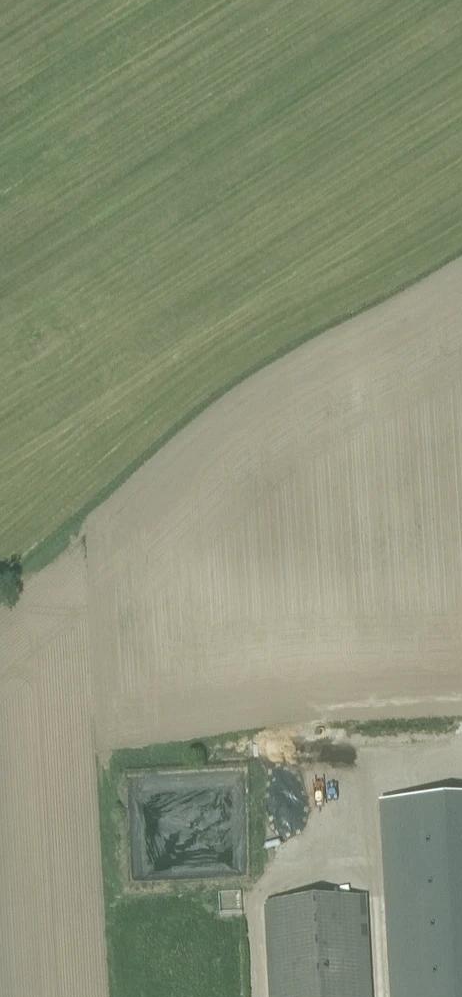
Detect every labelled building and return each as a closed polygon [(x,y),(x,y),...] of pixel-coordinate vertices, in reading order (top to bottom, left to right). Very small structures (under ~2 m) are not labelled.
[(380,804),(390,996),(461,996),(461,799),(380,804)] [(366,897),(273,902),(277,996),(369,996),(366,897)]
